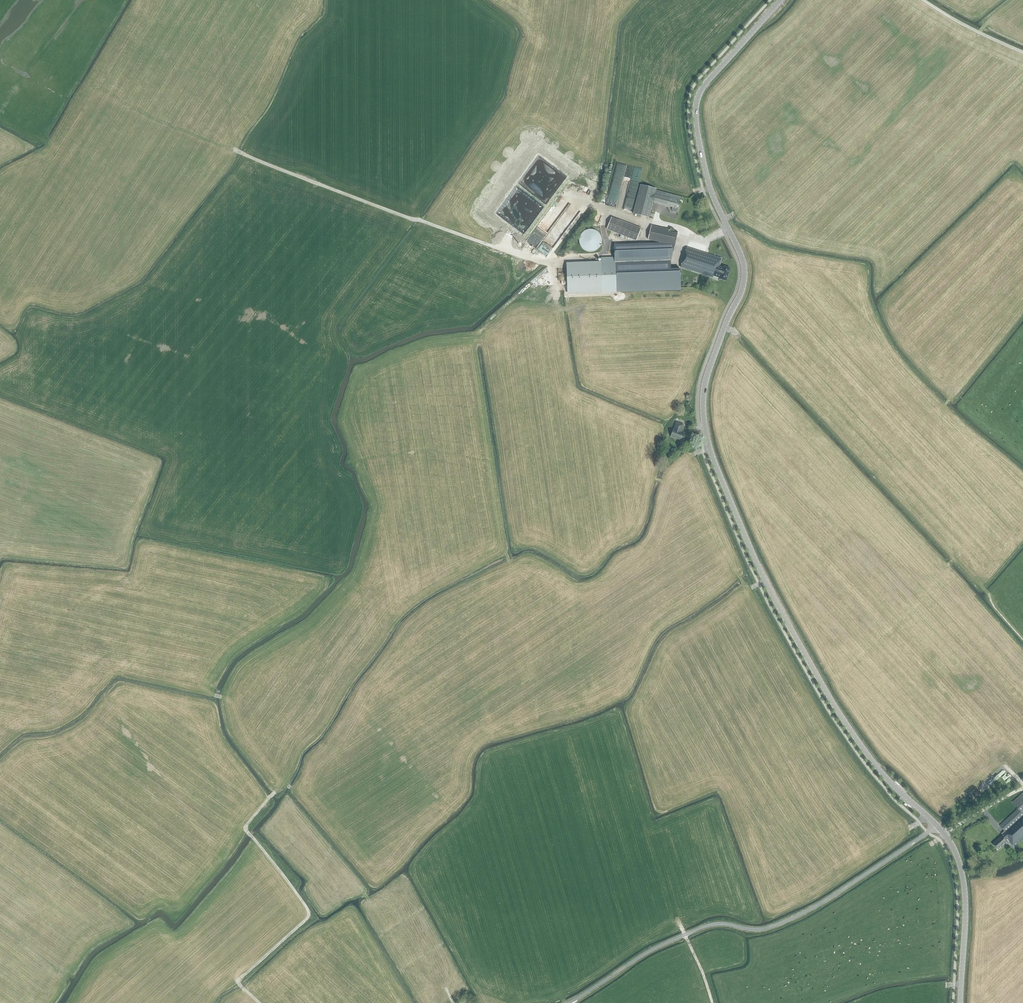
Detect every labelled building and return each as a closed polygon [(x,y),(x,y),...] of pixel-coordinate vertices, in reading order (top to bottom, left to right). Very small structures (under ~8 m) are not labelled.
[(640,185),(633,214),(649,218),(653,202),(666,206),(669,194),(656,190),(656,189),(640,185)] [(677,208),(680,197),(669,194),(666,206),(672,207),(672,209),(672,210),(673,211),(675,212),(677,211),(678,210),(678,209),(677,208)] [(640,229),(612,217),(607,229),(636,240),(640,229)] [(589,229),(580,247),(594,254),(603,235),(589,229)] [(721,258),(687,247),(680,267),(706,275),(707,272),(713,274),(712,276),(719,278),(719,279),(726,281),(730,268),(723,266),(723,267),(719,266),(721,258)] [(620,291),(620,289),(680,287),(680,269),(670,269),(670,260),(615,262),(614,258),(601,258),(601,261),(566,262),(567,293),(620,291)] [(671,436),(681,440),(684,433),(681,432),(683,425),(676,422),(674,429),(673,429),(671,436)] [(1013,802),(1018,809),(1000,825),(1004,831),(1001,834),(1003,835),(993,844),(998,850),(1008,840),(1009,841),(1013,846),(1022,838),(1022,793),(1013,802)]
